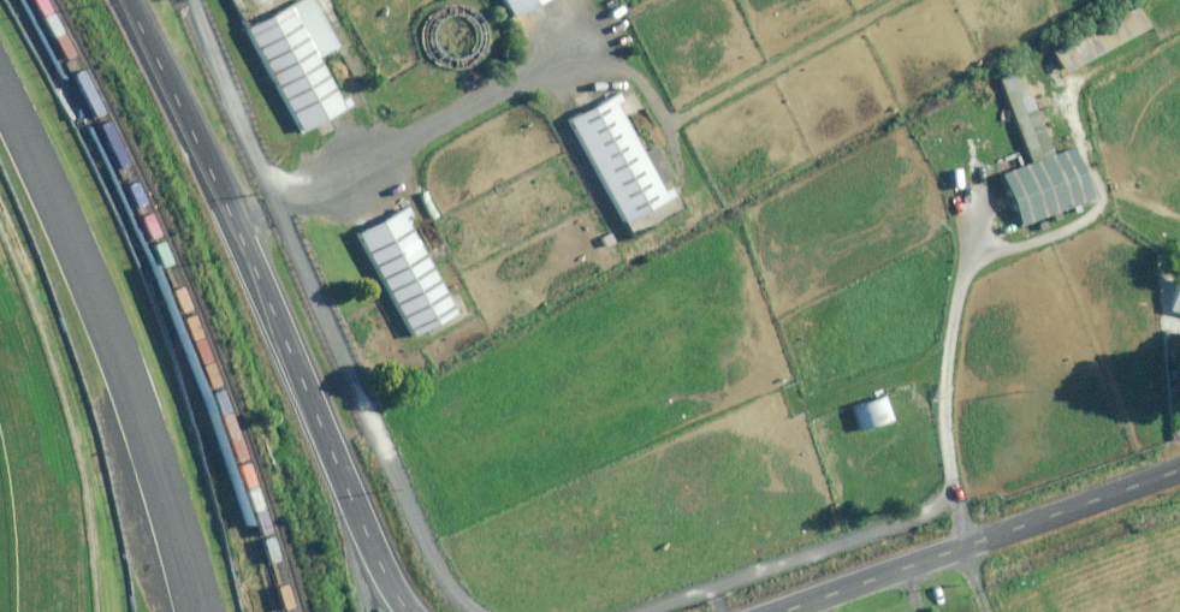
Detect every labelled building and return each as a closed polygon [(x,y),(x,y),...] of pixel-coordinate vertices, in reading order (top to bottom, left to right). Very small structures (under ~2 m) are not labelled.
[(503,27),(547,3),(545,0),(489,0),(503,27)] [(272,18),(235,37),(291,142),(337,118),(310,67),(330,54),(299,2),(272,18)] [(462,16),(435,13),(413,30),(410,58),(427,79),(454,82),(476,65),(479,38),(462,16)] [(1121,15),(1040,60),(1053,82),(1134,37),(1121,15)] [(1010,76),(988,84),(1019,167),(1042,159),(1010,76)] [(599,102),(555,125),(609,232),(654,209),(599,102)] [(1066,159),(988,185),(1005,238),(1084,212),(1066,159)] [(396,216),(344,243),(401,350),(453,323),(396,216)] [(1167,282),(1156,321),(1179,327),(1179,285),(1167,282)] [(879,404),(846,414),(854,438),(886,428),(879,404)]
